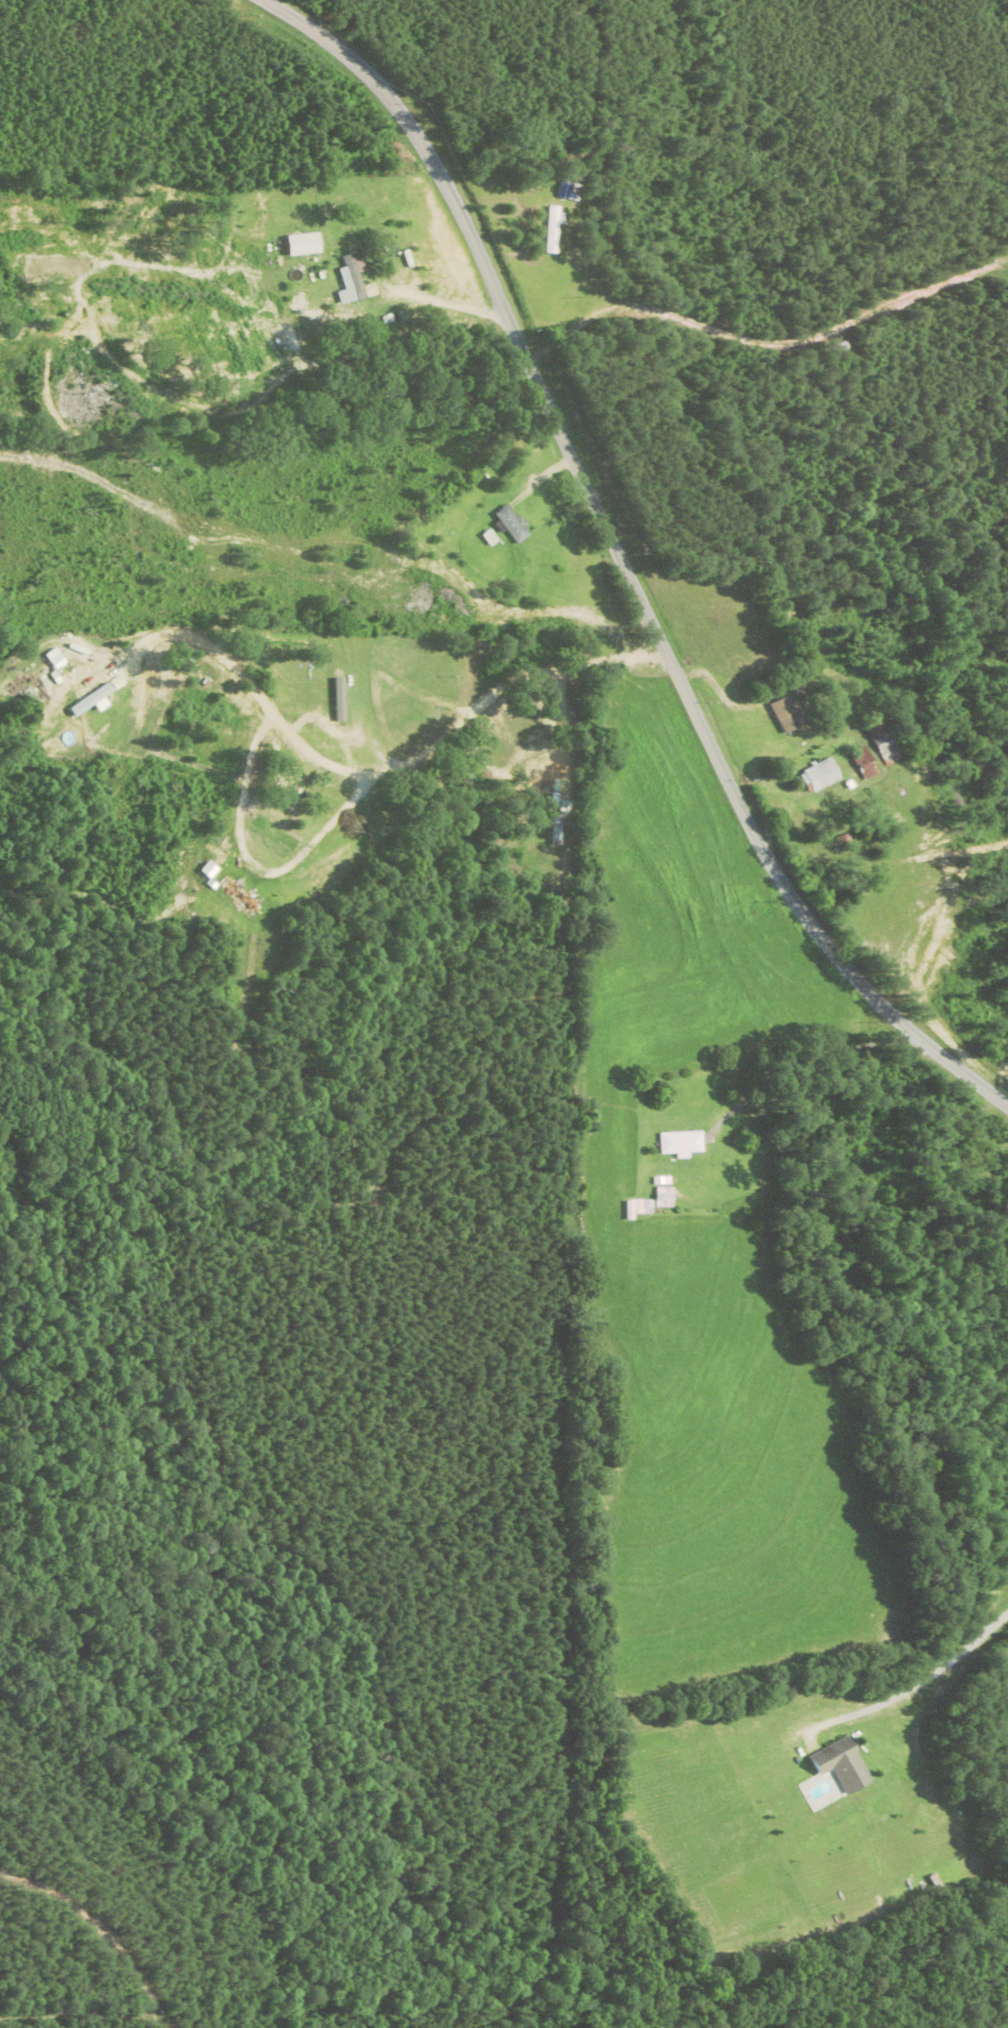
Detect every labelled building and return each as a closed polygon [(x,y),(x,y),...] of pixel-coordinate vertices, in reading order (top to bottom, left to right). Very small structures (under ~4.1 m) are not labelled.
[(558,199),(579,200),(580,184),(559,184),(558,199)] [(547,253),(560,254),(561,206),(548,205),(547,253)] [(367,297),(360,271),(364,270),(361,260),(356,261),(353,253),(344,256),(347,266),(340,268),(346,290),(338,292),(341,304),(367,297)] [(495,514),(501,521),(496,524),(502,533),(507,530),(518,544),(532,534),(509,504),(495,514)] [(771,704),(785,734),(806,724),(798,706),(794,708),(788,696),(771,704)] [(900,748),(875,711),(861,721),(886,758),(900,748)] [(843,779),(832,757),(800,772),(810,794),(843,779)] [(661,1132),(661,1154),(678,1154),(678,1158),(690,1158),(690,1153),(703,1153),(703,1132),(661,1132)] [(674,1207),(674,1187),(657,1187),(657,1207),(674,1207)] [(635,1219),(635,1214),(645,1214),(645,1200),(627,1200),(627,1219),(635,1219)] [(818,1776),(833,1769),(846,1796),(873,1783),(851,1736),(808,1756),(818,1776)]
